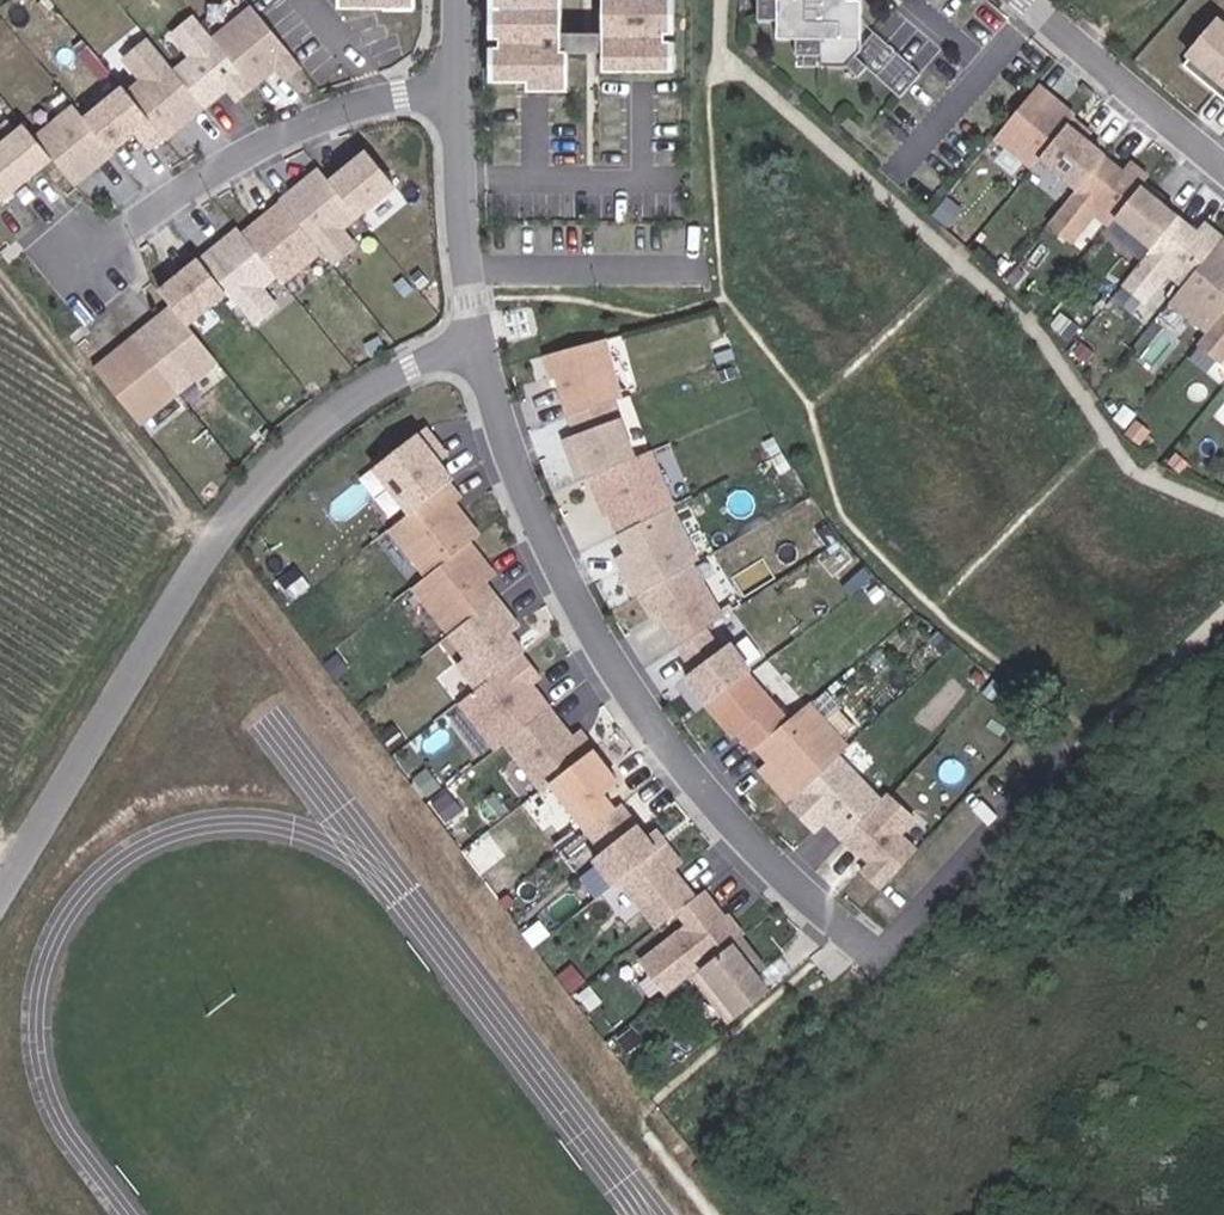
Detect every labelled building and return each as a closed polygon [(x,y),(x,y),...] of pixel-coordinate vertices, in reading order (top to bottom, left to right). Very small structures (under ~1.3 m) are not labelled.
[(514,37),(515,0),(505,0),(505,37),(514,37)] [(582,50),(576,50),(576,0),(515,0),(514,37),(514,46),(514,81),(532,81),(542,81),(542,90),(583,90),(582,50)] [(686,32),(685,0),(618,0),(618,71),(686,71),(686,40),(680,40),(679,32),(686,32)] [(751,10),(770,10),(770,28),(839,57),(854,40),(854,0),(751,0),(751,10)] [(236,38),(270,80),(293,61),(303,73),(318,59),(274,6),(236,38)] [(1213,10),(1187,46),(1188,47),(1181,57),(1223,88),(1223,18),(1213,10)] [(193,66),(223,102),(246,83),(255,93),(270,80),(236,38),(214,12),(192,30),(210,52),(193,66)] [(854,40),(849,46),(861,57),(917,93),(936,72),(871,21),(854,40)] [(146,88),(183,133),(184,134),(223,102),(193,66),(168,36),(144,55),(161,76),(146,88)] [(505,81),(514,81),(514,46),(505,46),(505,81)] [(839,57),(851,67),(861,57),(849,46),(839,57)] [(1056,80),(1049,89),(1063,101),(1070,92),(1056,80)] [(542,81),(532,81),(532,90),(542,90),(542,81)] [(102,114),(130,148),(153,129),(162,139),(166,136),(171,142),(183,133),(146,88),(141,82),(102,114)] [(1050,163),(1055,157),(1086,120),(1091,113),(1093,111),(1070,92),(1063,101),(1049,89),(1014,131),(1050,163)] [(54,134),(70,154),(92,181),(131,149),(130,148),(102,114),(93,102),(54,134)] [(1091,113),(1086,120),(1102,134),(1108,127),(1091,113)] [(1086,120),(1055,157),(1092,188),(1123,151),(1102,134),(1086,120)] [(70,154),(54,134),(45,123),(0,160),(0,213),(70,154)] [(384,146),(347,175),(377,211),(413,181),(384,146)] [(1123,151),(1092,188),(1066,219),(1088,238),(1112,210),(1126,222),(1132,215),(1163,178),(1167,173),(1149,158),(1141,167),(1123,151)] [(300,196),(340,245),(352,260),(375,242),(363,227),(379,214),(377,211),(347,175),(337,163),(298,195),(300,196)] [(1182,194),(1163,178),(1132,215),(1169,246),(1196,213),(1179,198),(1182,194)] [(261,228),(295,270),(301,277),(340,245),(300,196),(261,228)] [(1169,246),(1139,282),(1160,299),(1183,271),(1199,285),(1223,255),(1223,220),(1223,219),(1215,229),(1196,213),(1169,246)] [(256,223),(217,254),(244,287),(271,320),(295,301),(280,282),(295,270),(261,228),(256,223)] [(190,300),(205,319),(244,287),(217,254),(178,286),(190,300)] [(1028,261),(1019,254),(1011,264),(1020,271),(1028,261)] [(1199,285),(1189,298),(1223,327),(1223,255),(1199,285)] [(1033,283),(1044,271),(1036,263),(1024,275),(1033,283)] [(235,356),(205,319),(190,300),(112,364),(158,419),(235,356)] [(1084,335),(1095,321),(1077,306),(1065,320),(1084,335)] [(559,415),(603,399),(610,397),(590,339),(530,355),(538,377),(544,374),(559,415)] [(574,477),(623,457),(603,399),(559,415),(565,433),(553,437),(568,480),(574,477)] [(1144,425),(1155,412),(1142,401),(1131,415),(1144,425)] [(413,425),(405,432),(428,461),(436,455),(413,425)] [(362,467),(399,513),(437,483),(442,479),(428,461),(405,432),(362,467)] [(1205,459),(1191,448),(1183,457),(1197,469),(1205,459)] [(607,533),(664,504),(666,503),(639,450),(623,457),(574,477),(588,504),(592,502),(597,512),(607,533)] [(378,529),(415,576),(459,542),(469,534),(444,503),(449,498),(437,483),(399,513),(378,529)] [(592,502),(588,504),(593,514),(597,512),(592,502)] [(605,533),(615,553),(619,561),(610,566),(625,596),(629,593),(682,563),(690,558),(664,504),(607,533),(605,533)] [(459,542),(415,576),(401,588),(437,635),(486,597),(475,583),(485,575),(459,542)] [(606,558),(610,566),(619,561),(615,553),(606,558)] [(322,579),(308,560),(290,574),(304,593),(322,579)] [(713,616),(682,563),(629,593),(643,616),(651,611),(671,644),(695,627),(713,616)] [(486,597),(437,635),(455,657),(445,665),(465,690),(513,652),(516,649),(503,632),(509,627),(486,597)] [(710,650),(695,627),(671,644),(669,645),(684,669),(677,675),(696,704),(697,703),(738,672),(741,670),(720,642),(710,650)] [(513,652),(465,690),(447,704),(484,751),(493,744),(539,707),(521,684),(531,676),(513,652)] [(738,672),(697,703),(725,737),(729,733),(743,749),(748,745),(779,719),(738,672)] [(790,794),(829,756),(840,746),(798,703),(779,719),(748,745),(761,760),(790,794)] [(539,707),(493,744),(530,791),(576,755),(562,736),(539,707)] [(562,736),(576,755),(583,749),(569,730),(562,736)] [(546,782),(576,827),(610,805),(603,794),(615,779),(595,750),(546,782)] [(835,839),(872,799),(829,756),(790,794),(781,802),(805,830),(815,820),(835,840),(835,839)] [(781,802),(790,794),(761,760),(750,768),(781,802)] [(878,792),(872,799),(835,839),(861,861),(853,870),(872,888),(908,848),(891,832),(904,817),(878,792)] [(647,852),(635,837),(610,805),(576,827),(593,853),(583,861),(586,865),(568,879),(585,900),(609,881),(647,852)] [(635,837),(647,852),(656,844),(645,829),(635,837)] [(656,844),(647,852),(662,871),(672,864),(656,844)] [(647,852),(609,881),(646,928),(667,912),(684,899),(662,871),(647,852)] [(684,899),(667,912),(677,925),(705,905),(694,891),(684,899)] [(656,997),(682,976),(731,938),(705,905),(677,925),(629,963),(656,997)] [(731,938),(682,976),(719,1023),(777,977),(765,961),(755,969),(731,938)]
